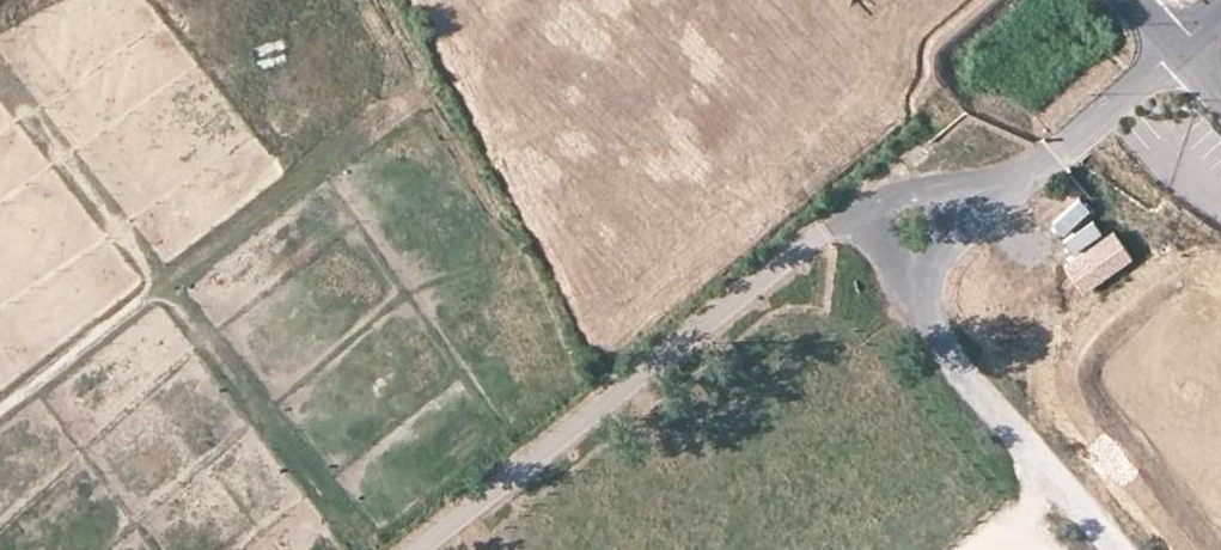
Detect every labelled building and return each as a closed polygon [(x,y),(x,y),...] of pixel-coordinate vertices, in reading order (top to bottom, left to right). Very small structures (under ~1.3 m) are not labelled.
[(1113,230),(1062,265),(1081,293),(1132,259),(1113,230)] [(245,328),(249,339),(267,332),(262,321),(245,328)]
